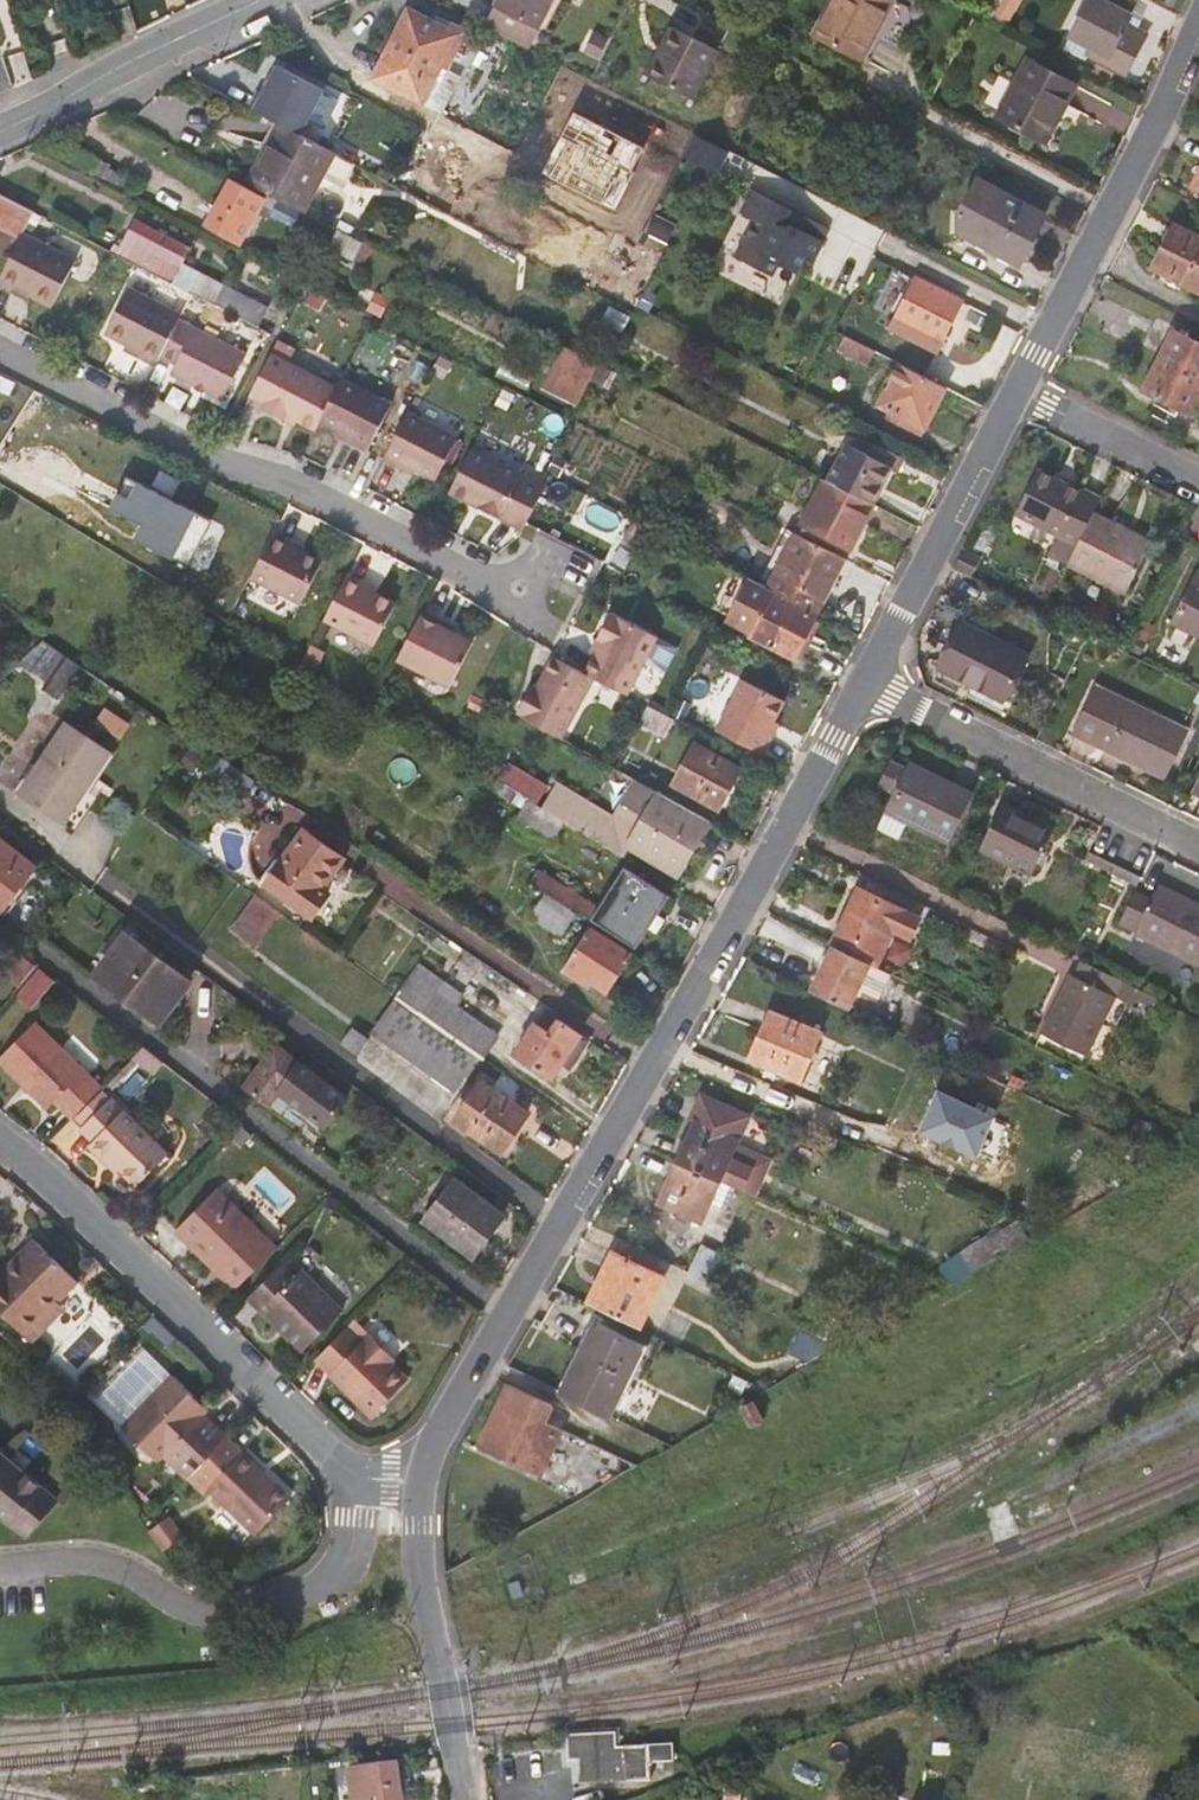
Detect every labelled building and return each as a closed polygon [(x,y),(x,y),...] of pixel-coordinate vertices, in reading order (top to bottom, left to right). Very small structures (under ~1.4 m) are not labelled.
[(489,25),(496,28),(533,48),(557,0),(503,0),(489,25)] [(893,11),(899,0),(840,0),(827,27),(867,48),(888,9),(893,11)] [(993,18),(1008,26),(1022,0),(1002,0),(993,18)] [(1133,13),(1141,0),(1108,0),(1133,13)] [(1091,4),(1070,43),(1091,55),(1089,57),(1127,77),(1145,42),(1124,30),(1128,23),(1091,4)] [(457,30),(442,23),(411,6),(377,75),(423,99),(441,63),(457,30)] [(873,51),(893,11),(888,9),(867,48),(873,51)] [(445,18),(442,23),(457,30),(441,63),(448,67),(468,30),(445,18)] [(676,26),(650,75),(695,98),(721,49),(676,26)] [(279,51),(271,70),(264,68),(261,72),(267,76),(258,94),(280,105),(301,61),(279,51)] [(1031,62),(1001,118),(1047,143),(1077,87),(1031,62)] [(306,213),(336,154),(333,153),(279,125),(249,184),(279,200),(306,213)] [(231,181),(209,225),(243,243),(266,199),(231,181)] [(1044,218),(1022,205),(1004,197),(977,183),(959,217),(959,234),(980,243),(1020,264),(1044,218)] [(807,215),(756,189),(745,211),(758,218),(739,253),(774,272),(777,266),(796,276),(808,253),(818,258),(827,241),(800,228),(807,215)] [(31,225),(37,213),(0,194),(0,210),(31,225)] [(270,218),(308,237),(318,219),(306,213),(279,200),(270,218)] [(26,236),(26,235),(31,225),(0,210),(0,223),(26,236)] [(836,224),(807,215),(800,228),(827,241),(836,224)] [(353,260),(362,242),(318,219),(308,237),(353,260)] [(586,287),(634,312),(675,230),(656,220),(648,234),(620,219),(586,287)] [(136,224),(120,256),(221,307),(230,289),(185,266),(192,253),(136,224)] [(1155,267),(1198,289),(1198,235),(1177,224),(1155,267)] [(79,261),(26,235),(26,236),(1,285),(19,295),(21,291),(34,297),(55,308),(79,261)] [(918,279),(893,330),(938,353),(964,302),(918,279)] [(183,319),(185,316),(132,289),(108,335),(130,346),(142,353),(140,357),(159,366),(164,356),(183,319)] [(230,289),(221,307),(268,331),(277,313),(230,289)] [(21,291),(19,295),(31,301),(34,297),(21,291)] [(183,319),(164,356),(180,365),(175,374),(226,400),(250,354),(183,319)] [(870,365),(877,351),(841,333),(837,339),(843,342),(839,349),(870,365)] [(1144,392),(1187,416),(1198,393),(1198,346),(1174,333),(1144,392)] [(142,353),(130,346),(127,350),(140,357),(142,353)] [(599,364),(563,346),(555,362),(566,368),(554,390),(579,403),(591,381),(599,364)] [(323,422),(340,389),(274,355),(253,398),(268,406),(265,411),(286,421),(289,416),(301,422),(318,431),(323,422)] [(926,431),(947,387),(900,363),(878,407),(892,414),(889,420),(920,436),(923,431),(926,431)] [(356,439),(354,443),(371,452),(395,405),(345,380),(340,389),(323,422),(344,432),(356,439)] [(439,481),(460,439),(410,413),(387,460),(404,469),(406,464),(418,471),(439,481)] [(289,416),(286,421),(298,428),(301,422),(289,416)] [(356,439),(344,432),(342,437),(354,443),(356,439)] [(847,446),(827,482),(872,505),(890,470),(898,472),(904,460),(875,446),(868,458),(847,446)] [(526,531),(529,526),(548,486),(524,474),(485,454),(476,449),(453,493),(502,518),(526,531)] [(406,464),(404,469),(416,475),(418,471),(406,464)] [(1020,518),(1081,549),(1097,519),(1105,505),(1043,472),(1020,518)] [(849,549),(872,505),(827,482),(823,480),(801,524),(849,549)] [(638,551),(650,528),(631,519),(620,542),(638,551)] [(1154,548),(1097,519),(1081,549),(1072,568),(1129,596),(1154,548)] [(818,615),(846,559),(796,533),(768,589),(774,592),(818,615)] [(304,605),(308,598),(325,563),(305,553),(293,547),(295,543),(277,534),(259,571),(254,581),(304,605)] [(307,549),(295,543),(293,547),(305,553),(307,549)] [(962,554),(955,567),(976,578),(985,559),(965,549),(962,554)] [(378,646),(382,639),(399,604),(379,594),(366,588),(369,584),(351,575),(333,612),(328,621),(378,646)] [(768,589),(748,578),(727,620),(753,633),(751,636),(796,659),(817,617),(773,594),(774,592),(768,589)] [(1198,638),(1198,582),(1177,626),(1198,638)] [(381,590),(369,584),(366,588),(379,594),(381,590)] [(453,689),(457,681),(475,645),(455,634),(442,628),(444,623),(425,614),(406,652),(401,662),(453,689)] [(660,639),(613,615),(600,640),(604,643),(597,656),(587,674),(597,680),(629,696),(660,639)] [(457,631),(444,623),(442,628),(455,634),(457,631)] [(960,626),(938,669),(1004,702),(1025,658),(960,626)] [(25,662),(39,670),(58,644),(50,639),(25,662)] [(597,656),(604,643),(600,640),(593,654),(597,656)] [(68,690),(85,663),(58,644),(39,670),(68,690)] [(587,674),(556,658),(540,689),(534,700),(530,697),(520,716),(566,740),(597,680),(587,674)] [(776,723),(787,703),(744,681),(719,732),(765,755),(774,737),(770,735),(776,723)] [(536,686),(530,697),(534,700),(540,689),(536,686)] [(1098,692),(1075,737),(1162,782),(1186,735),(1098,692)] [(666,736),(675,719),(650,707),(642,723),(666,736)] [(780,725),(776,723),(770,735),(774,737),(780,725)] [(69,726),(23,794),(64,823),(112,755),(69,726)] [(697,745),(677,783),(721,807),(742,770),(697,745)] [(912,766),(889,810),(910,821),(954,842),(977,799),(912,766)] [(614,818),(596,807),(581,832),(639,866),(643,857),(681,878),(714,823),(636,780),(614,818)] [(558,785),(543,810),(569,825),(581,832),(596,807),(558,785)] [(519,824),(555,845),(569,825),(543,810),(532,804),(519,824)] [(1007,807),(985,850),(1035,875),(1058,832),(1007,807)] [(910,821),(889,810),(880,829),(901,839),(910,821)] [(304,831),(268,885),(313,916),(329,894),(321,889),(342,857),(304,831)] [(6,920),(39,874),(0,844),(0,915),(6,920)] [(600,911),(539,872),(531,884),(549,895),(574,912),(576,910),(595,921),(593,924),(636,952),(650,928),(657,918),(669,897),(647,884),(625,870),(600,911)] [(862,889),(834,947),(868,964),(869,964),(879,969),(898,934),(913,942),(924,919),(862,889)] [(1153,905),(1138,898),(1123,928),(1198,967),(1198,910),(1160,890),(1153,905)] [(563,936),(577,914),(574,912),(549,895),(534,918),(563,936)] [(257,948),(282,915),(269,906),(259,899),(235,932),(257,948)] [(661,920),(657,918),(650,928),(655,931),(661,920)] [(634,955),(593,930),(575,960),(616,986),(634,955)] [(136,943),(107,982),(168,1029),(197,990),(136,943)] [(834,947),(813,991),(848,1008),(856,992),(869,964),(868,964),(834,947)] [(1089,1057),(1127,984),(1087,964),(1080,979),(1076,978),(1047,1038),(1089,1057)] [(422,969),(399,999),(485,1060),(500,1040),(456,1010),(464,998),(422,969)] [(27,1009),(51,987),(40,975),(15,997),(27,1009)] [(463,1077),(471,1083),(487,1062),(485,1060),(399,999),(372,1037),(451,1094),(463,1077)] [(107,1073),(35,1013),(1,1052),(54,1097),(61,1089),(80,1105),(107,1073)] [(550,1013),(542,1028),(554,1035),(562,1021),(550,1013)] [(772,1013),(752,1059),(801,1080),(821,1036),(772,1013)] [(593,1041),(562,1021),(554,1035),(542,1028),(538,1025),(518,1056),(555,1081),(565,1066),(574,1071),(593,1041)] [(356,1031),(342,1050),(358,1062),(372,1043),(356,1031)] [(231,1080),(254,1098),(266,1083),(281,1094),(311,1117),(333,1089),(261,1037),(231,1080)] [(132,1074),(153,1053),(147,1047),(127,1069),(132,1074)] [(974,1103),(987,1075),(967,1065),(954,1093),(974,1103)] [(481,1079),(455,1117),(502,1150),(528,1113),(481,1079)] [(269,1109),(281,1094),(266,1083),(254,1098),(269,1109)] [(78,1118),(87,1126),(108,1103),(101,1094),(78,1118)] [(746,1115),(703,1095),(692,1119),(696,1121),(678,1162),(720,1182),(752,1196),(767,1164),(734,1149),(739,1140),(735,1139),(746,1115)] [(108,1103),(87,1126),(83,1130),(96,1142),(92,1148),(108,1163),(112,1158),(123,1168),(141,1184),(170,1154),(113,1099),(108,1103)] [(229,1157),(220,1167),(233,1181),(242,1171),(229,1157)] [(117,1173),(123,1168),(112,1158),(108,1163),(117,1173)] [(702,1222),(720,1182),(678,1162),(660,1202),(702,1222)] [(456,1189),(427,1230),(472,1264),(502,1224),(456,1189)] [(222,1264),(244,1284),(279,1247),(218,1190),(180,1231),(218,1267),(222,1264)] [(988,1241),(926,1276),(955,1289),(970,1280),(1011,1257),(1028,1247),(1018,1228),(990,1245),(988,1241)] [(57,1326),(48,1318),(63,1303),(82,1285),(39,1245),(21,1263),(29,1270),(14,1284),(7,1277),(4,1274),(0,1278),(0,1308),(38,1345),(57,1326)] [(704,1248),(691,1274),(707,1282),(719,1255),(704,1248)] [(615,1252),(589,1302),(639,1327),(664,1278),(615,1252)] [(285,1322),(280,1327),(302,1350),(344,1307),(295,1259),(259,1296),(285,1322)] [(21,1263),(7,1277),(14,1284),(29,1270),(21,1263)] [(254,1301),(280,1327),(285,1322),(259,1296),(254,1301)] [(71,1312),(63,1303),(48,1318),(57,1326),(71,1312)] [(581,1351),(560,1392),(603,1413),(623,1374),(632,1377),(644,1353),(587,1325),(575,1348),(581,1351)] [(311,1360),(326,1374),(368,1416),(405,1379),(388,1362),(392,1359),(366,1334),(359,1340),(345,1326),(311,1360)] [(129,1431),(192,1486),(230,1443),(189,1407),(194,1400),(172,1381),(129,1431)] [(514,1387),(484,1448),(510,1462),(536,1476),(551,1449),(555,1440),(559,1441),(563,1432),(546,1423),(554,1407),(514,1387)] [(70,1495),(0,1442),(0,1503),(40,1534),(70,1495)] [(297,1499),(231,1442),(230,1443),(195,1484),(212,1498),(216,1493),(265,1536),(297,1499)] [(193,1541),(178,1521),(159,1536),(174,1555),(193,1541)] [(613,1732),(558,1732),(558,1760),(570,1760),(570,1785),(643,1784),(643,1748),(613,1748),(613,1732)] [(348,1773),(352,1799),(403,1799),(398,1766),(348,1773)]
